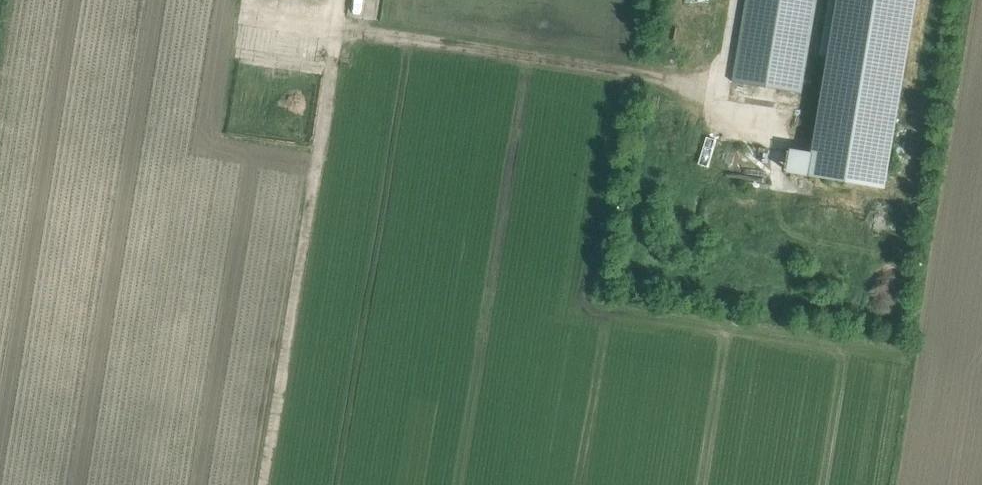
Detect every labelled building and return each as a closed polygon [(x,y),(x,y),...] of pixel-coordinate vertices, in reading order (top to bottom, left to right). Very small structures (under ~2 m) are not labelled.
[(734,82),(779,90),(797,93),(802,93),(805,74),(809,51),(818,0),(748,0),(734,82)] [(829,54),(825,77),(813,151),(797,149),(791,148),(788,171),(885,187),(916,0),(838,0),(829,54)]
